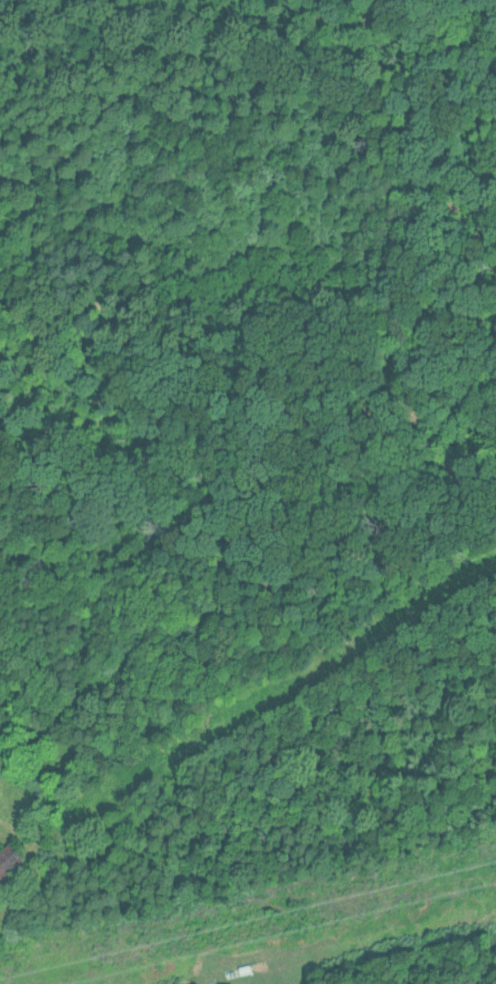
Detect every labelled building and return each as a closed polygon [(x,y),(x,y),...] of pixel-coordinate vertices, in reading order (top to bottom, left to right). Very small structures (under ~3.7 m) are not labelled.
[(1,889),(31,860),(14,843),(0,857),(0,888),(1,889)]
